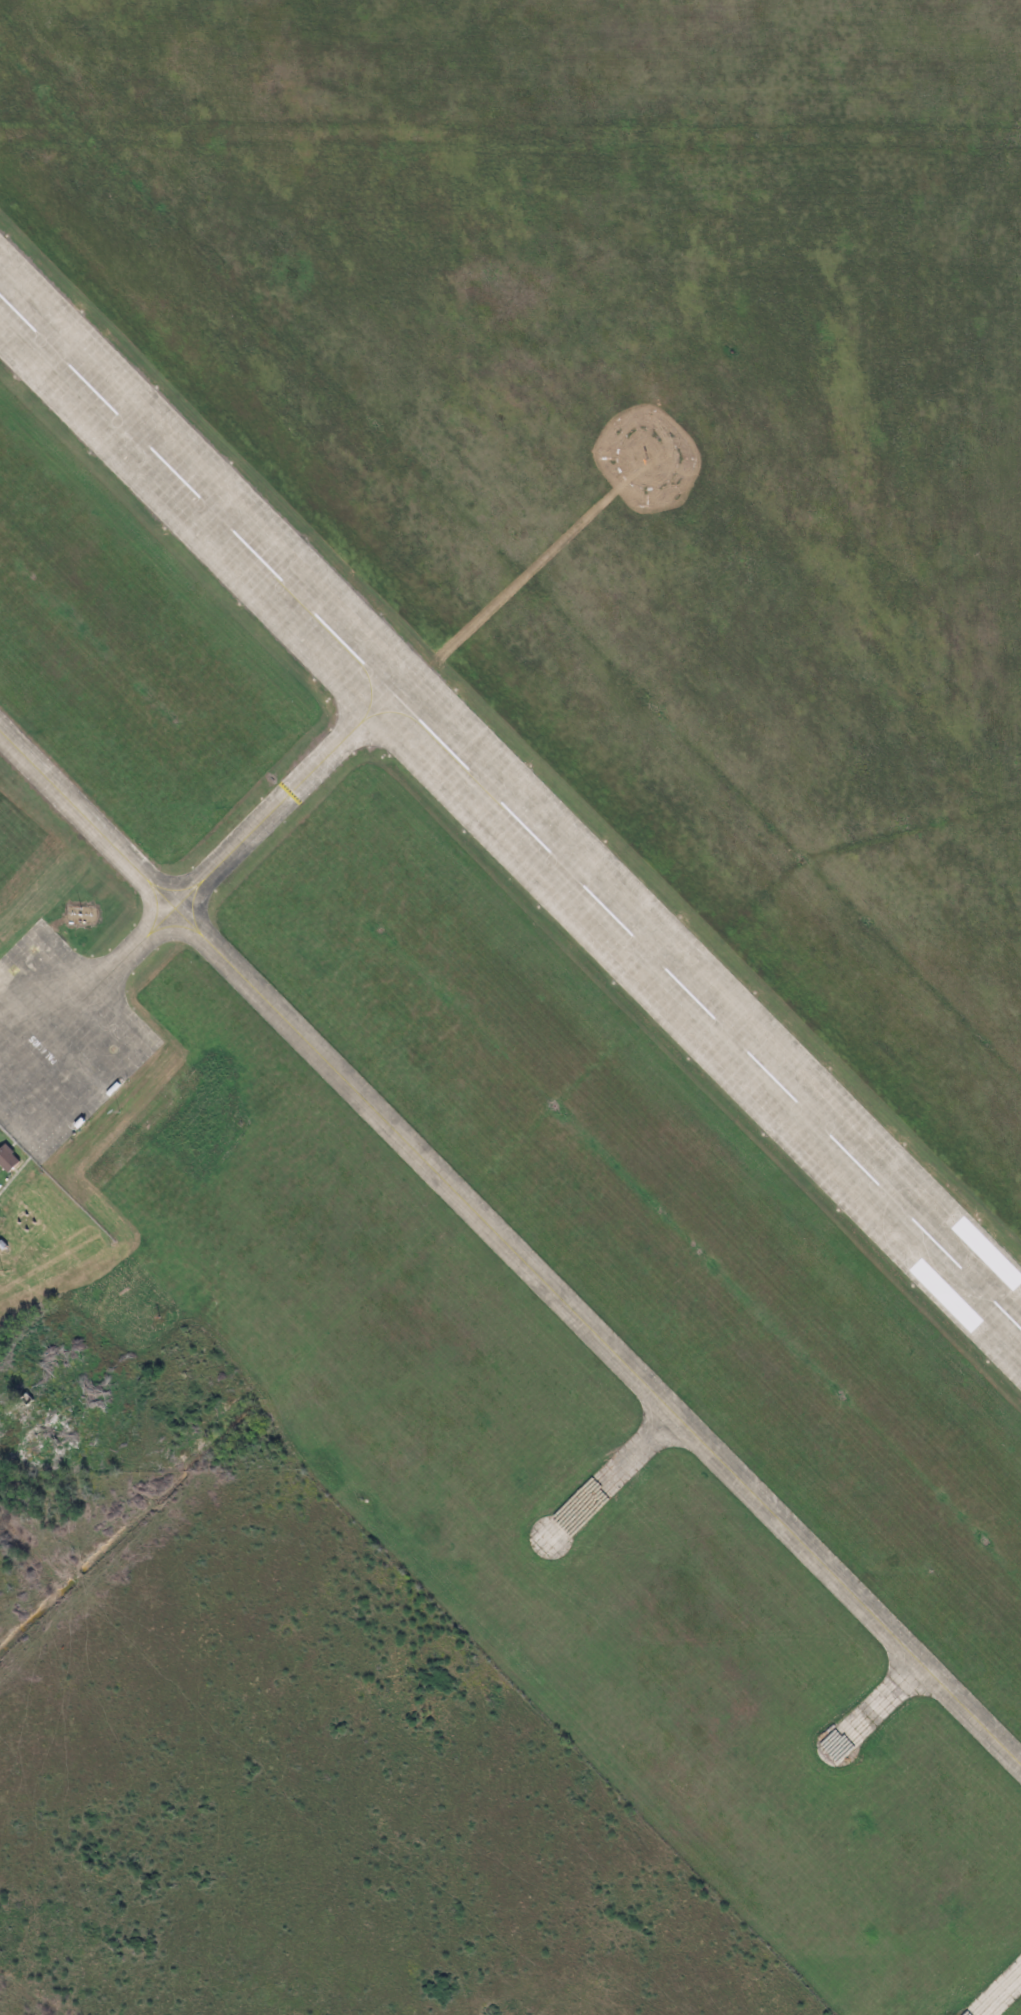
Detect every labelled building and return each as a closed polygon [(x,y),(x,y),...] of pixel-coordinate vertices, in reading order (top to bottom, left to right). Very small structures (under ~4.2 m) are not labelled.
[(11,1172),(0,1162),(0,1154),(6,1147),(21,1161),(11,1172)]
